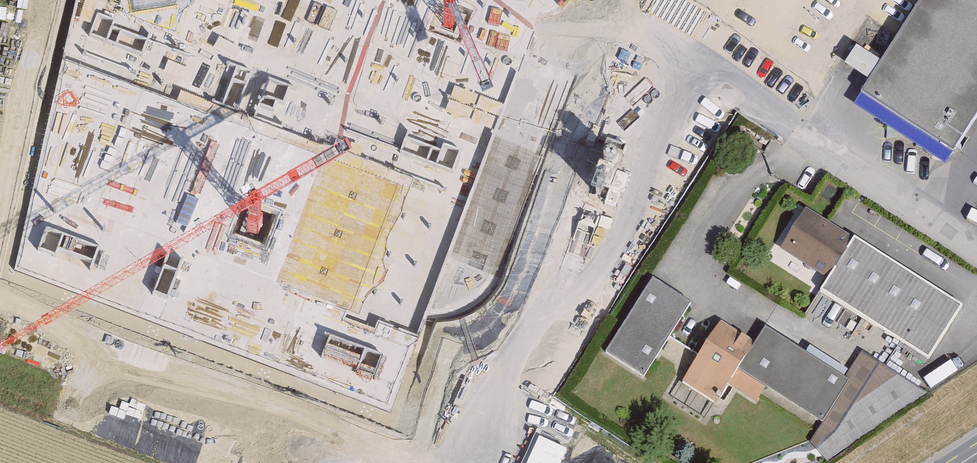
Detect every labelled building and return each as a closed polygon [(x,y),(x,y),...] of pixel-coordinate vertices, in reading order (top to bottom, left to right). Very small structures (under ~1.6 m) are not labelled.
[(872,91),(961,146),(976,121),(976,0),(929,0),(872,91)] [(274,356),(313,370),(308,330),(366,168),(355,150),(382,147),(388,129),(352,116),(361,92),(315,118),(326,137),(323,144),(300,147),(305,196),(215,164),(140,206),(147,186),(133,194),(138,201),(110,217),(176,209),(196,245),(215,190),(216,191),(227,184),(235,252),(251,250),(255,241),(284,251),(265,254),(272,306),(290,312),(274,356)] [(805,209),(780,249),(831,280),(856,240),(805,209)] [(130,248),(147,254),(154,232),(137,227),(130,248)] [(963,306),(856,240),(831,280),(824,292),(930,359),(963,306)] [(650,281),(603,354),(642,377),(688,307),(650,281)] [(398,424),(426,436),(469,332),(446,322),(425,371),(438,376),(434,386),(427,383),(424,391),(433,395),(428,407),(408,399),(398,424)] [(720,322),(682,383),(718,405),(730,387),(756,403),(766,387),(824,424),(850,382),(845,378),(765,329),(756,344),(720,322)] [(927,395),(861,353),(845,378),(850,382),(824,424),(811,443),(826,462),(927,395)] [(160,449),(165,430),(108,416),(113,396),(90,391),(81,431),(160,449)]
